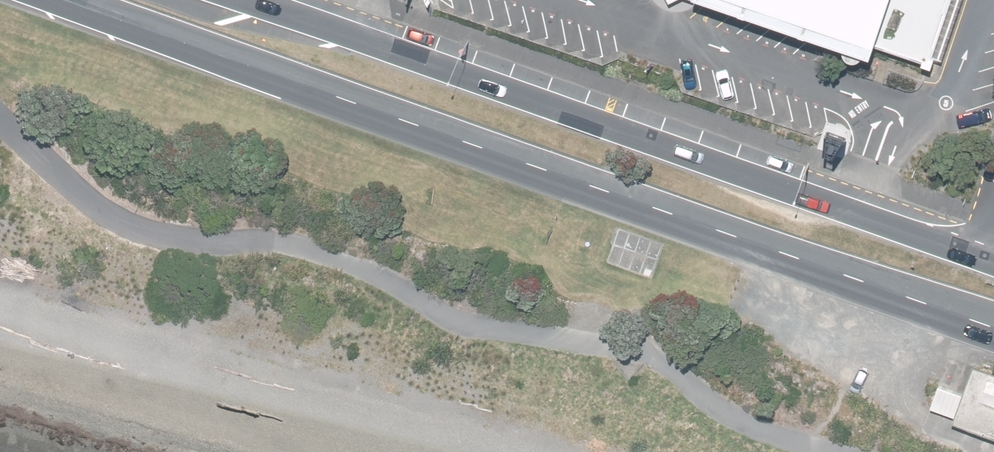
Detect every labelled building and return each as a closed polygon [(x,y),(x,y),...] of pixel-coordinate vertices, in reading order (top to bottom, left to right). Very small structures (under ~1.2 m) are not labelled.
[(872,53),(876,40),(923,56),(943,0),(718,0),(872,53)] [(939,387),(929,413),(993,437),(993,365),(977,359),(964,396),(939,387)]
